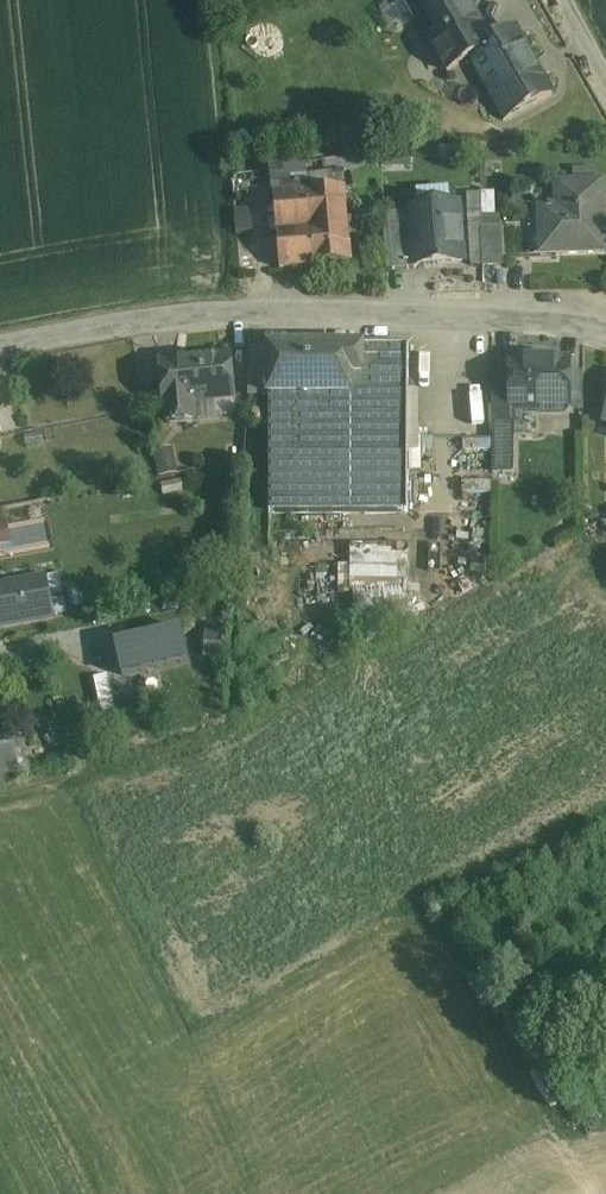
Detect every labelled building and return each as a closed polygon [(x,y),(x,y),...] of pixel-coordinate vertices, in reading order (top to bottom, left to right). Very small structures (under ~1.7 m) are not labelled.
[(430,44),(444,36),(429,11),(448,0),(406,0),(430,44)] [(465,0),(448,0),(429,11),(444,36),(430,44),(447,73),(472,58),(471,57),(491,46),(465,0)] [(491,46),(471,57),(472,58),(496,100),(493,102),(503,122),(551,95),(515,32),(491,46)] [(357,126),(343,129),(348,158),(362,155),(357,126)] [(377,154),(350,158),(324,162),(326,176),(352,172),(354,186),(380,184),(377,154)] [(305,165),(271,171),(273,196),(309,193),(308,183),(305,165)] [(341,178),(308,183),(309,193),(343,190),(341,178)] [(601,184),(557,186),(557,210),(540,210),(540,212),(544,212),(545,253),(542,253),(542,255),(604,253),(601,184)] [(309,193),(273,196),(277,234),(280,270),(280,271),(314,268),(316,268),(352,264),(345,190),(343,190),(309,193)] [(458,206),(411,210),(412,227),(416,267),(417,267),(463,263),(458,206)] [(250,212),(236,213),(237,233),(251,231),(250,212)] [(412,227),(389,229),(393,272),(417,269),(417,267),(416,267),(412,227)] [(277,234),(267,235),(270,271),(280,270),(277,234)] [(252,239),(238,240),(240,272),(255,271),(252,239)] [(409,349),(269,349),(269,350),(269,397),(270,514),(408,514),(409,349)] [(269,350),(251,350),(249,397),(269,397),(269,350)] [(231,359),(161,366),(167,424),(195,422),(193,404),(235,399),(231,359)] [(569,361),(511,361),(511,385),(511,411),(512,411),(542,411),(549,414),(556,414),(563,411),(569,411),(569,375),(569,361)] [(583,375),(569,375),(569,411),(583,411),(583,375)] [(511,385),(492,385),(492,420),(512,420),(512,411),(511,411),(511,385)] [(512,420),(492,420),(492,456),(512,456),(512,420)] [(156,448),(158,471),(176,469),(174,446),(156,448)] [(180,481),(160,485),(162,497),(182,493),(180,481)] [(12,521),(0,521),(0,548),(13,548),(12,521)] [(14,542),(49,541),(49,522),(13,523),(14,542)] [(351,545),(353,578),(381,577),(381,591),(386,591),(386,607),(410,606),(408,543),(351,545)] [(0,585),(0,626),(52,617),(45,577),(0,585)] [(190,662),(181,627),(114,642),(122,677),(190,662)] [(117,717),(108,674),(92,677),(102,721),(117,717)] [(19,732),(6,736),(14,769),(15,771),(29,769),(19,732)] [(14,769),(6,736),(0,738),(0,773),(14,769)]
